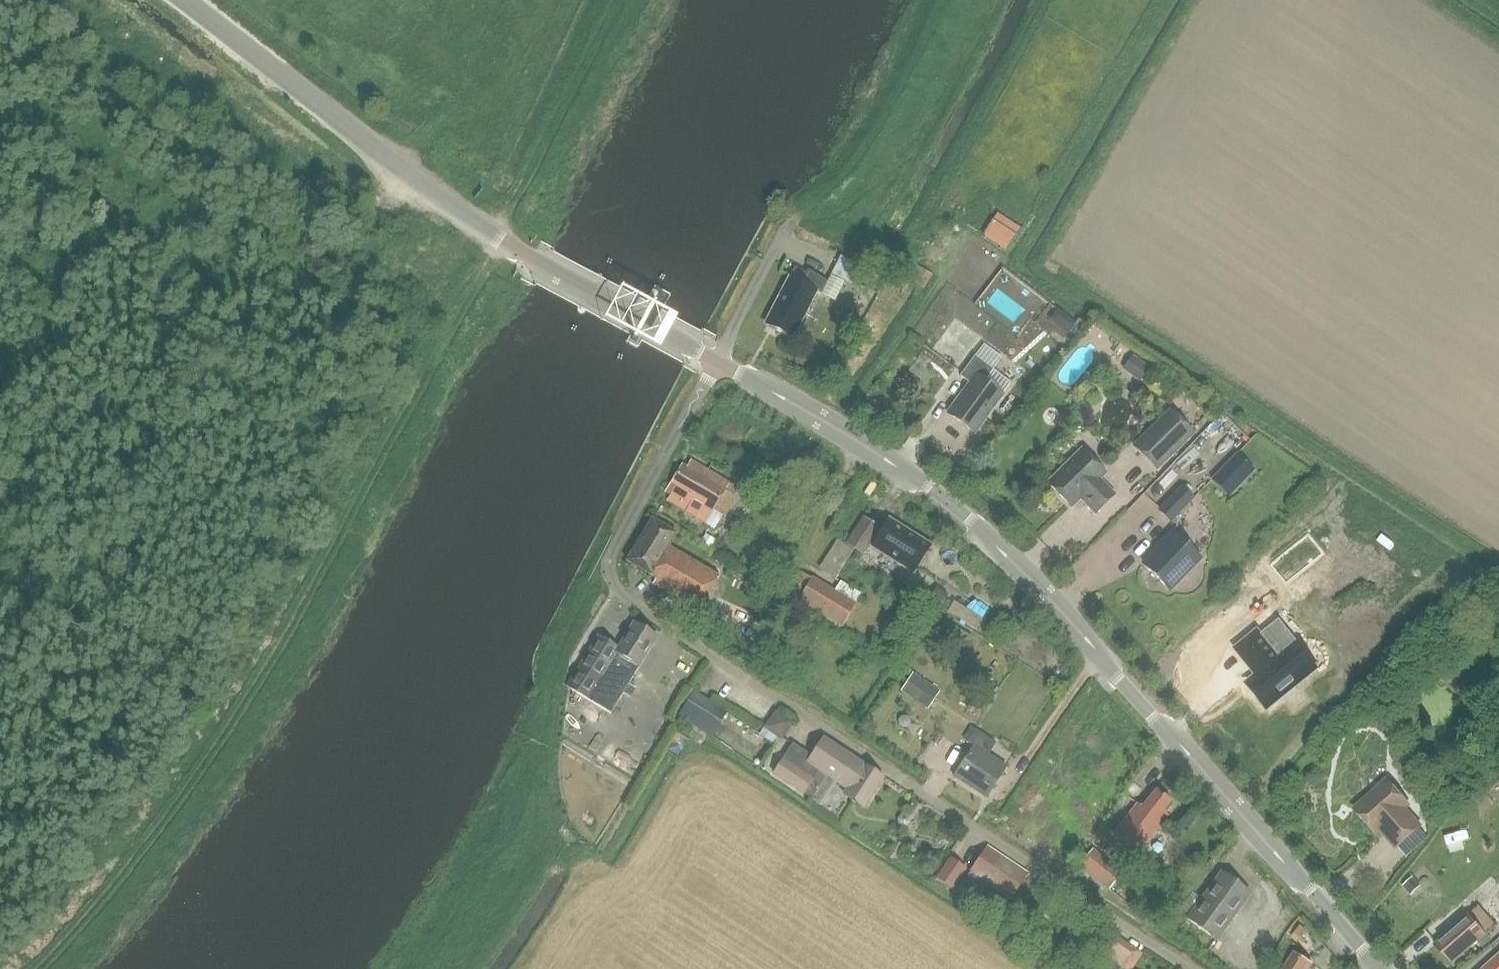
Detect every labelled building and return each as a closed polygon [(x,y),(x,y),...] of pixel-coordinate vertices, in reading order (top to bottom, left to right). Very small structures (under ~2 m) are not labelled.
[(1020,228),(996,213),(982,235),(1006,250),(1020,228)] [(856,289),(865,269),(840,257),(831,277),(856,289)] [(932,276),(914,264),(905,277),(924,289),(932,276)] [(775,305),(765,325),(790,338),(799,321),(800,321),(815,292),(821,294),(826,283),(807,274),(793,267),(776,301),(775,305)] [(1049,320),(1067,335),(1075,324),(1057,310),(1049,320)] [(1139,381),(1149,368),(1133,356),(1123,370),(1139,381)] [(993,371),(976,357),(960,377),(969,384),(946,413),(975,436),(1004,398),(984,382),(993,371)] [(1156,473),(1194,435),(1168,410),(1131,447),(1156,473)] [(1080,449),(1046,483),(1070,506),(1079,497),(1094,512),(1112,494),(1097,479),(1103,473),(1080,449)] [(1236,454),(1211,481),(1229,498),(1254,471),(1236,454)] [(683,464),(664,493),(669,496),(666,501),(705,524),(709,517),(713,519),(716,514),(725,518),(738,498),(725,491),(730,483),(691,460),(687,466),(683,464)] [(1169,524),(1193,499),(1180,487),(1156,512),(1169,524)] [(845,544),(863,556),(880,530),(863,518),(845,544)] [(699,612),(719,578),(668,549),(676,535),(651,521),(627,562),(656,579),(654,586),(699,612)] [(929,547),(888,522),(873,546),(913,572),(929,547)] [(1312,529),(1275,561),(1290,580),(1328,547),(1312,529)] [(1154,552),(1141,566),(1165,589),(1196,557),(1169,531),(1151,549),(1154,552)] [(785,592),(798,600),(797,601),(842,628),(856,604),(811,577),(811,578),(798,571),(785,592)] [(579,667),(584,670),(572,690),(610,714),(658,638),(634,623),(618,648),(599,635),(579,667)] [(1255,679),(1274,700),(1320,660),(1302,639),(1294,646),(1274,623),(1266,630),(1262,625),(1241,644),(1265,671),(1255,679)] [(911,673),(899,690),(911,698),(923,680),(911,673)] [(729,714),(696,692),(679,719),(712,740),(729,714)] [(986,800),(1005,770),(986,757),(994,744),(975,731),(966,744),(973,749),(953,779),(986,800)] [(818,805),(832,782),(845,790),(842,796),(863,809),(885,775),(823,737),(811,757),(793,746),(775,775),(811,798),(810,800),(818,805)] [(1387,779),(1354,809),(1375,832),(1383,825),(1400,843),(1420,826),(1403,807),(1408,803),(1387,779)] [(1162,813),(1170,803),(1154,791),(1141,808),(1137,804),(1113,835),(1138,855),(1167,817),(1162,813)] [(989,846),(962,888),(983,902),(993,886),(1012,899),(1026,879),(1020,875),(1024,869),(989,846)] [(1122,872),(1094,848),(1080,865),(1109,889),(1122,872)] [(954,889),(967,870),(952,859),(939,879),(954,889)] [(1217,940),(1251,894),(1220,872),(1186,918),(1217,940)] [(1478,908),(1468,917),(1433,948),(1450,967),(1485,936),(1495,927),(1478,908)] [(1115,937),(1100,959),(1115,968),(1130,968),(1140,953),(1115,937)] [(1313,965),(1296,954),(1286,968),(1311,968),(1313,965)] [(1484,968),(1498,968),(1498,955),(1484,968)]
